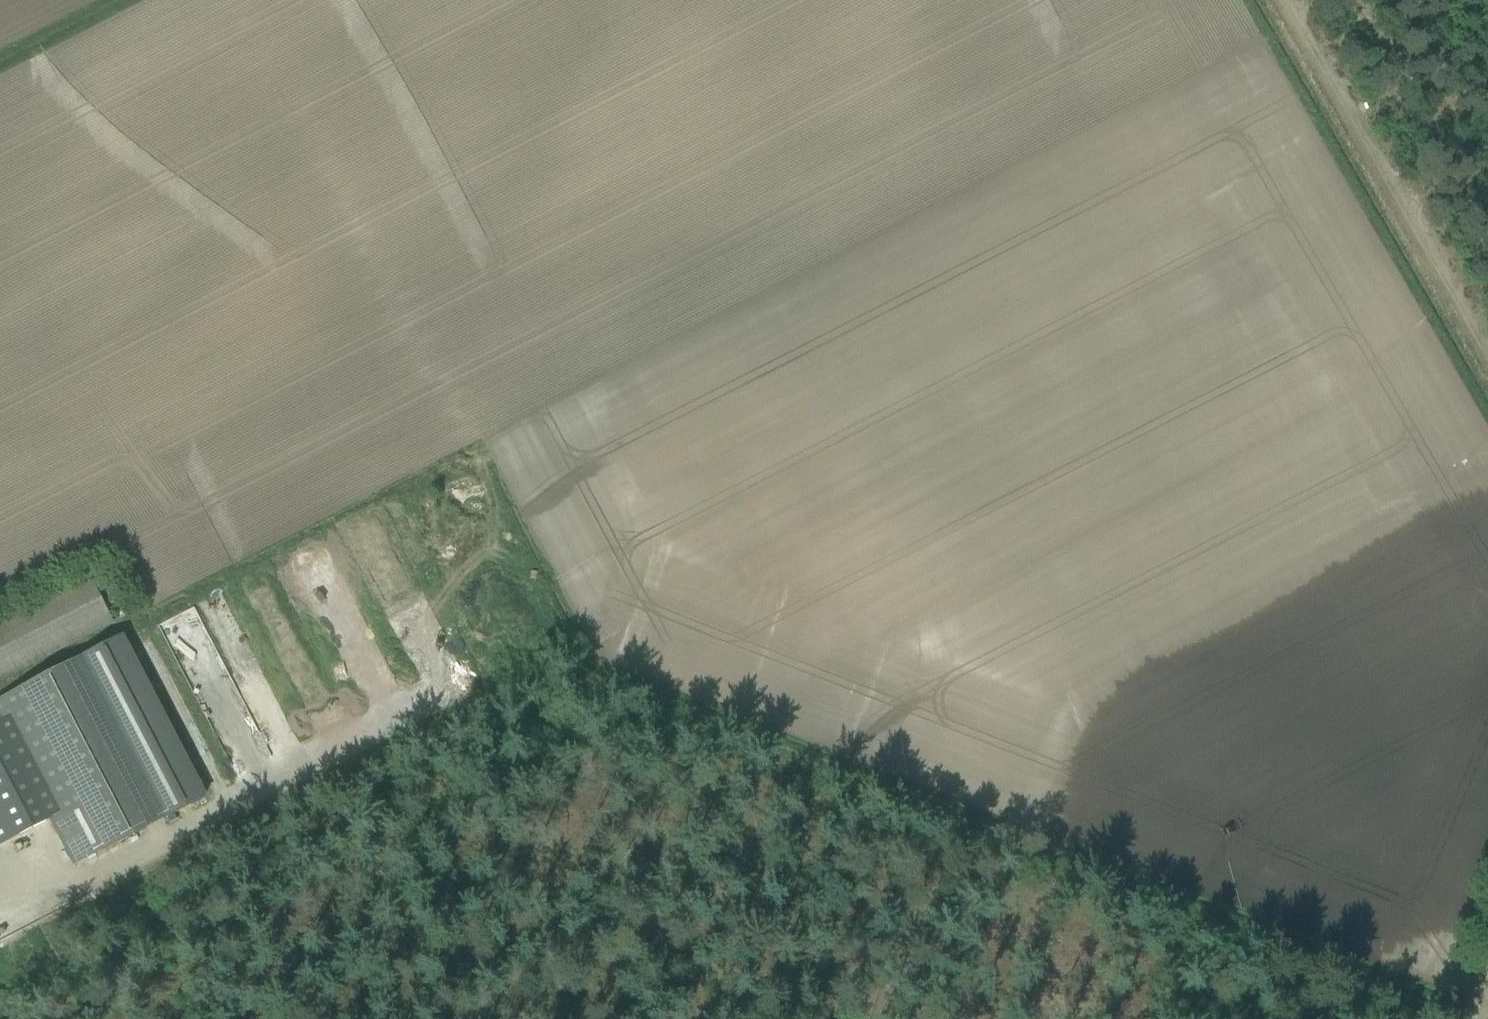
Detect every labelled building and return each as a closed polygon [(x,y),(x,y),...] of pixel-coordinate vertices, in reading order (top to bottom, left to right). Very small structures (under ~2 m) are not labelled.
[(114,623),(88,573),(0,619),(0,681),(114,623)] [(49,820),(73,866),(204,798),(120,637),(0,699),(0,845),(49,820)]
